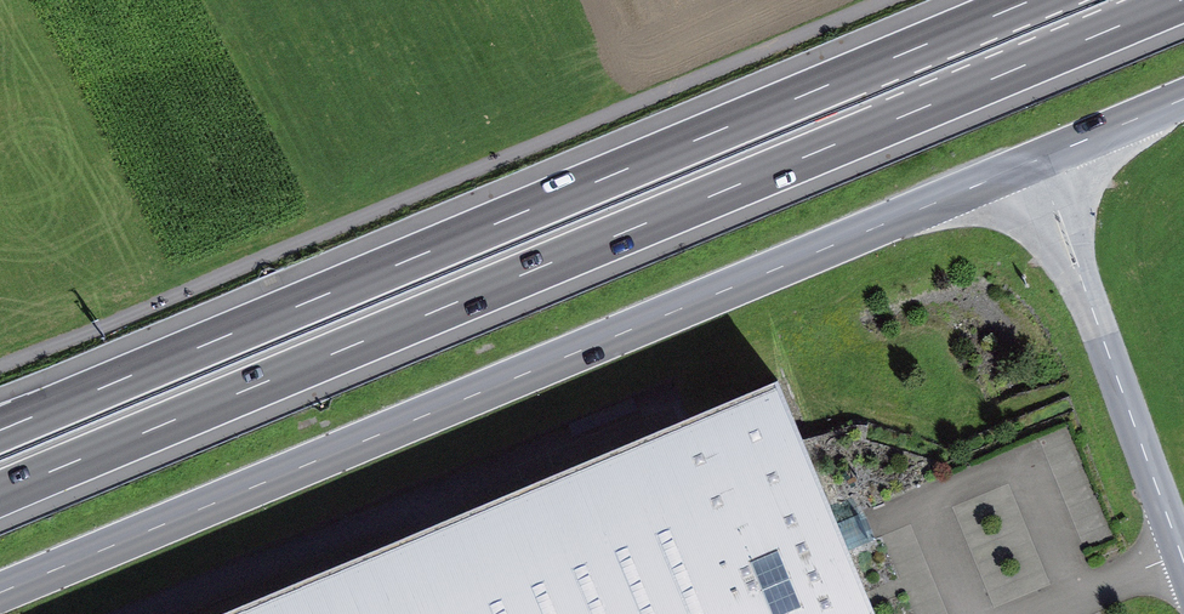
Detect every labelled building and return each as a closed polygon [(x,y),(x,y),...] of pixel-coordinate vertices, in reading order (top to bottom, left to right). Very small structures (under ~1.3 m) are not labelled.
[(252,613),(866,613),(839,548),(777,398),(252,613)]
